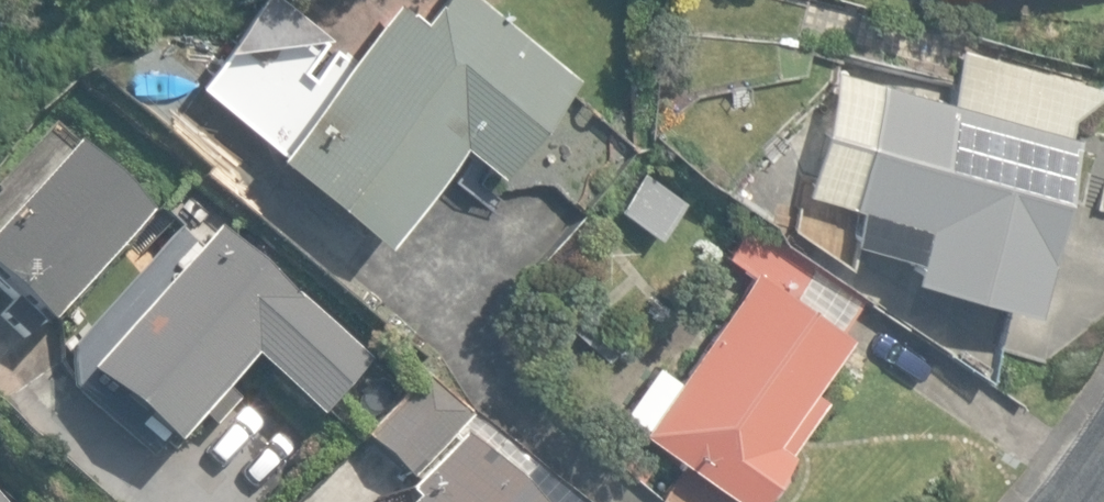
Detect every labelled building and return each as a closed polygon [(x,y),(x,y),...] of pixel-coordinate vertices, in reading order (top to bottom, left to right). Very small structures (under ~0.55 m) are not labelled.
[(381,241),(381,240),(460,144),(496,173),(576,76),(484,0),(437,0),(421,19),(398,0),(397,0),(348,60),(275,0),(271,0),(201,84),(275,145),(271,150),(381,241)] [(1025,312),(1073,135),(1064,132),(1069,117),(1103,90),(962,51),(948,103),(841,78),(792,227),(837,265),(845,244),(907,257),(903,274),(1025,312)] [(27,337),(41,321),(46,325),(146,212),(72,148),(0,230),(0,283),(17,298),(2,315),(27,337)] [(618,210),(657,238),(684,199),(645,171),(618,210)] [(740,501),(755,501),(790,452),(787,450),(824,398),(813,390),(852,336),(840,327),(860,299),(750,221),(724,256),(751,275),(677,378),(658,364),(624,411),(644,425),(640,431),(740,501)] [(89,372),(172,448),(254,358),(321,419),(371,364),(221,227),(89,372)] [(370,441),(410,480),(471,417),(430,378),(370,441)] [(460,439),(401,494),(409,501),(519,501),(460,439)] [(539,464),(513,493),(523,501),(583,501),(539,464)]
